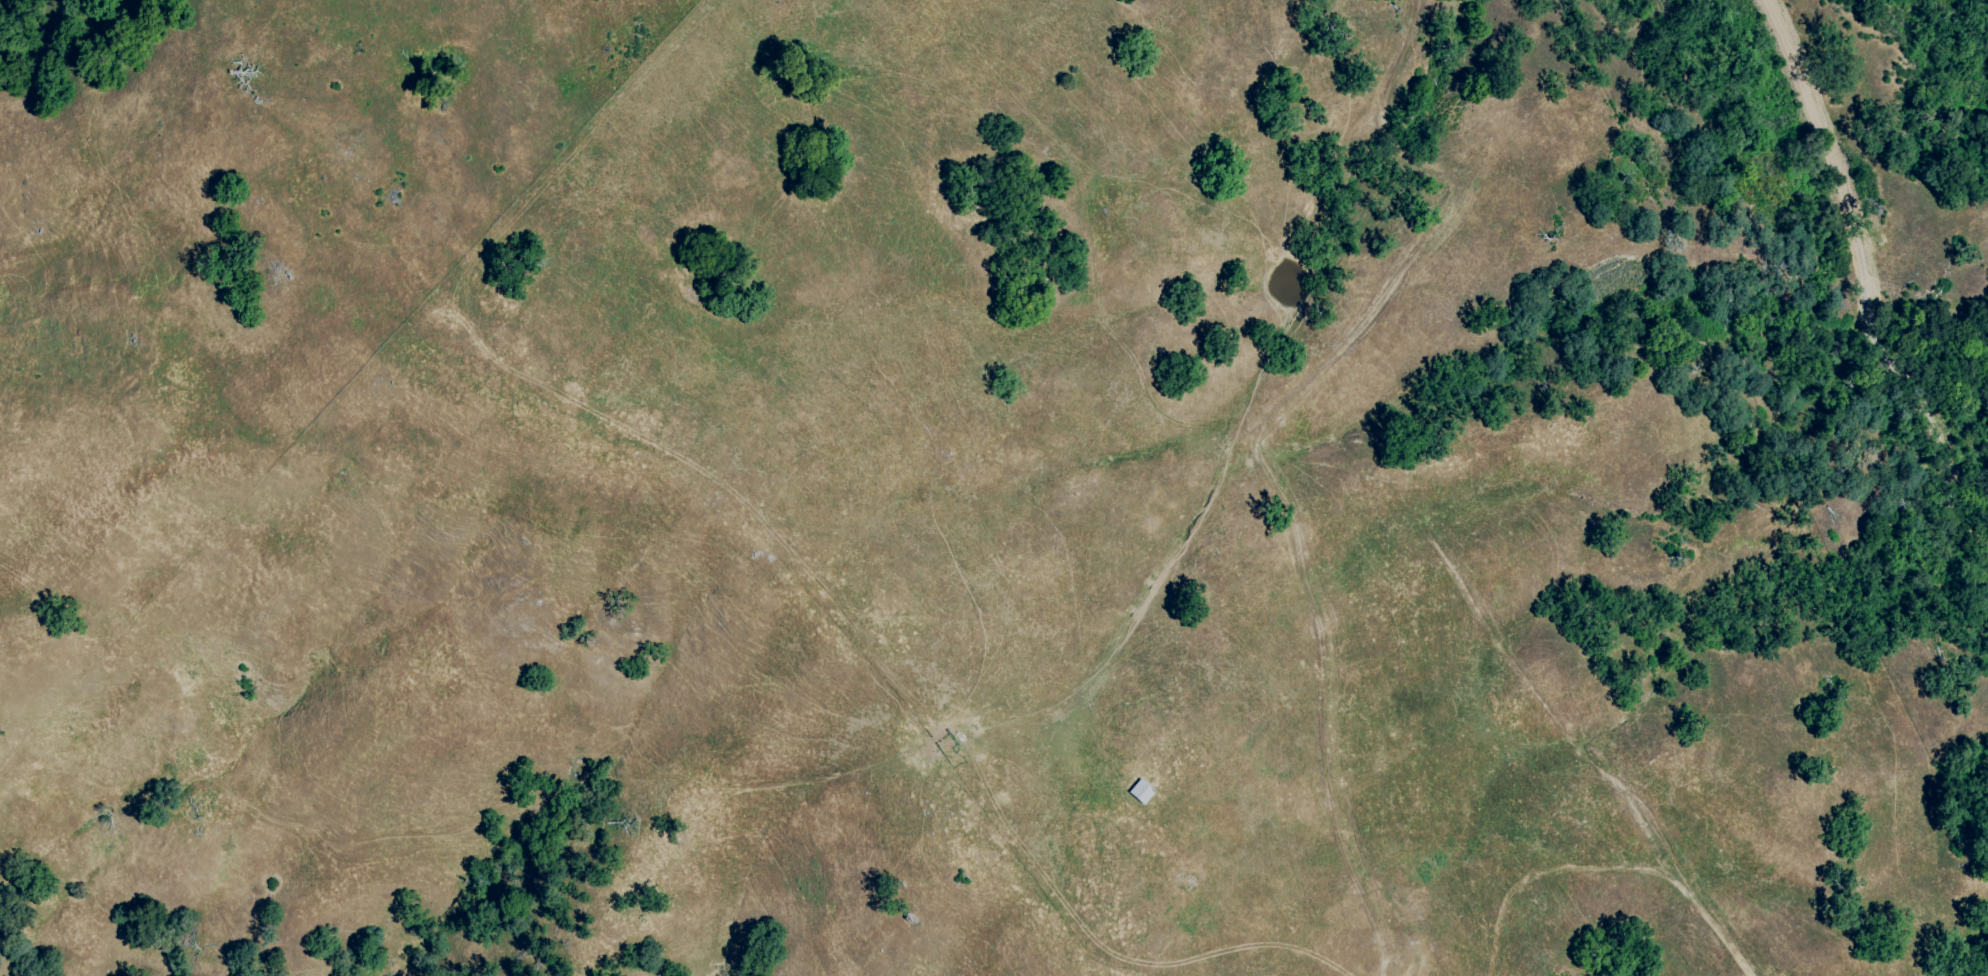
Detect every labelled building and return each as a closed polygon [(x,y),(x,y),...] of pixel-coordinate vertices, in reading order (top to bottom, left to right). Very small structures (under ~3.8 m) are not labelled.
[(1147,802),(1131,790),(1142,777),(1158,789),(1147,802)]
